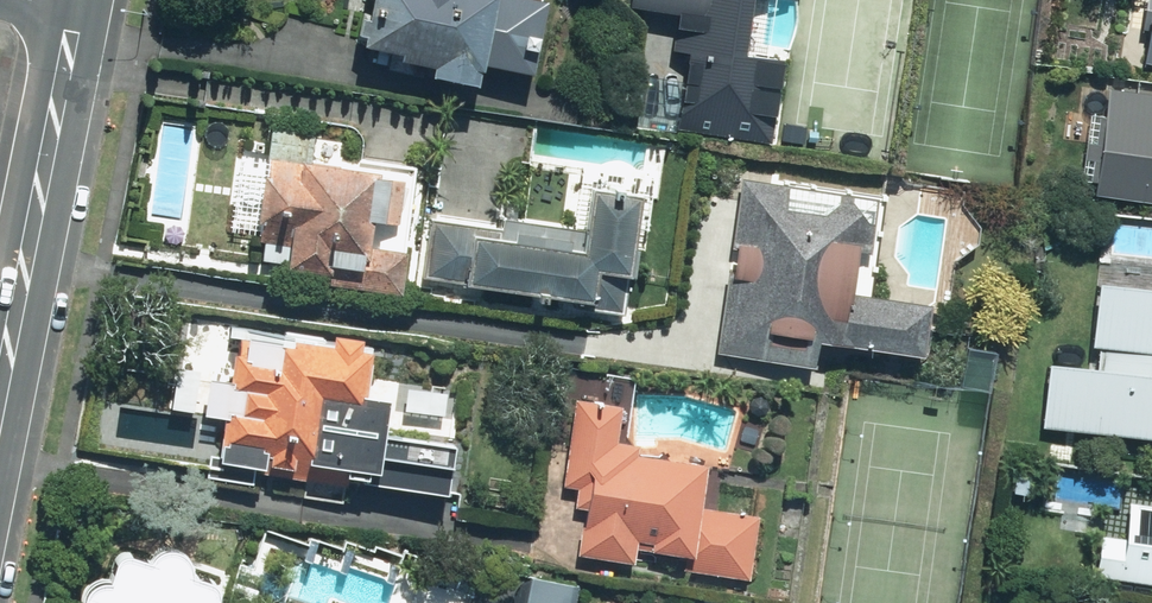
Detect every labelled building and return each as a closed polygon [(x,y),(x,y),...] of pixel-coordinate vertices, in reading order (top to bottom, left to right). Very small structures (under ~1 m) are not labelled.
[(367,62),(414,69),(416,53),(442,58),(440,73),(507,84),(520,0),(377,0),(367,62)] [(769,142),(780,69),(741,63),(751,0),(640,0),(639,5),(696,13),(679,128),(769,142)] [(1100,80),(1093,194),(1151,198),(1151,83),(1100,80)] [(271,166),(266,217),(305,221),(300,270),(417,281),(429,155),(313,144),(310,170),(271,166)] [(723,345),(827,361),(835,333),(936,350),(946,283),(908,275),(901,259),(903,235),(921,225),(925,198),(749,172),(723,345)] [(595,230),(436,211),(428,279),(641,305),(656,184),(602,177),(595,230)] [(1099,220),(1094,355),(1060,354),(1057,434),(1151,438),(1151,222),(1099,220)] [(195,363),(188,415),(233,421),(227,464),(368,481),(367,496),(466,509),(476,424),(447,421),(452,385),(392,378),(397,340),(245,322),(239,368),(195,363)] [(631,449),(637,398),(579,391),(568,484),(596,487),(589,551),(646,558),(647,548),(689,553),(688,568),(762,577),(770,508),(710,501),(715,459),(631,449)] [(1109,531),(1104,578),(1151,583),(1151,500),(1135,499),(1132,534),(1109,531)] [(229,590),(230,588),(230,587),(231,586),(231,585),(231,583),(231,582),(231,581),(231,579),(231,578),(231,577),(230,575),(230,574),(229,573),(229,572),(228,571),(227,570),(227,569),(226,568),(225,567),(224,566),(222,565),(221,565),(220,564),(219,563),(218,563),(216,563),(215,563),(214,562),(212,562),(211,562),(210,563),(208,563),(207,563),(206,564),(205,564),(205,562),(206,561),(206,559),(206,557),(206,555),(206,553),(205,552),(205,550),(204,548),(203,547),(202,545),(201,544),(200,542),(198,541),(197,540),(195,539),(194,538),(192,538),(190,537),(188,537),(187,537),(185,537),(183,537),(181,537),(179,538),(178,539),(176,540),(175,540),(173,542),(172,543),(171,544),(170,546),(169,547),(168,549),(167,551),(129,541),(122,571),(120,571),(118,570),(116,570),(115,570),(113,570),(111,571),(109,571),(107,572),(105,573),(104,574),(102,575),(101,576),(99,578),(98,579),(97,581),(96,582),(95,584),(95,586),(94,588),(94,590),(94,592),(94,594),(94,595),(94,597),(95,599),(95,601),(96,602),(224,602),(229,590)] [(540,602),(600,602),(609,577),(555,559),(540,602)] [(380,602),(378,600),(377,599),(375,597),(373,596),(371,595),(369,594),(367,593),(365,593),(363,592),(360,592),(358,592),(356,593),(354,593),(352,594),(350,595),(348,596),(346,597),(344,598),(342,600),(341,602),(340,602),(380,602)]
